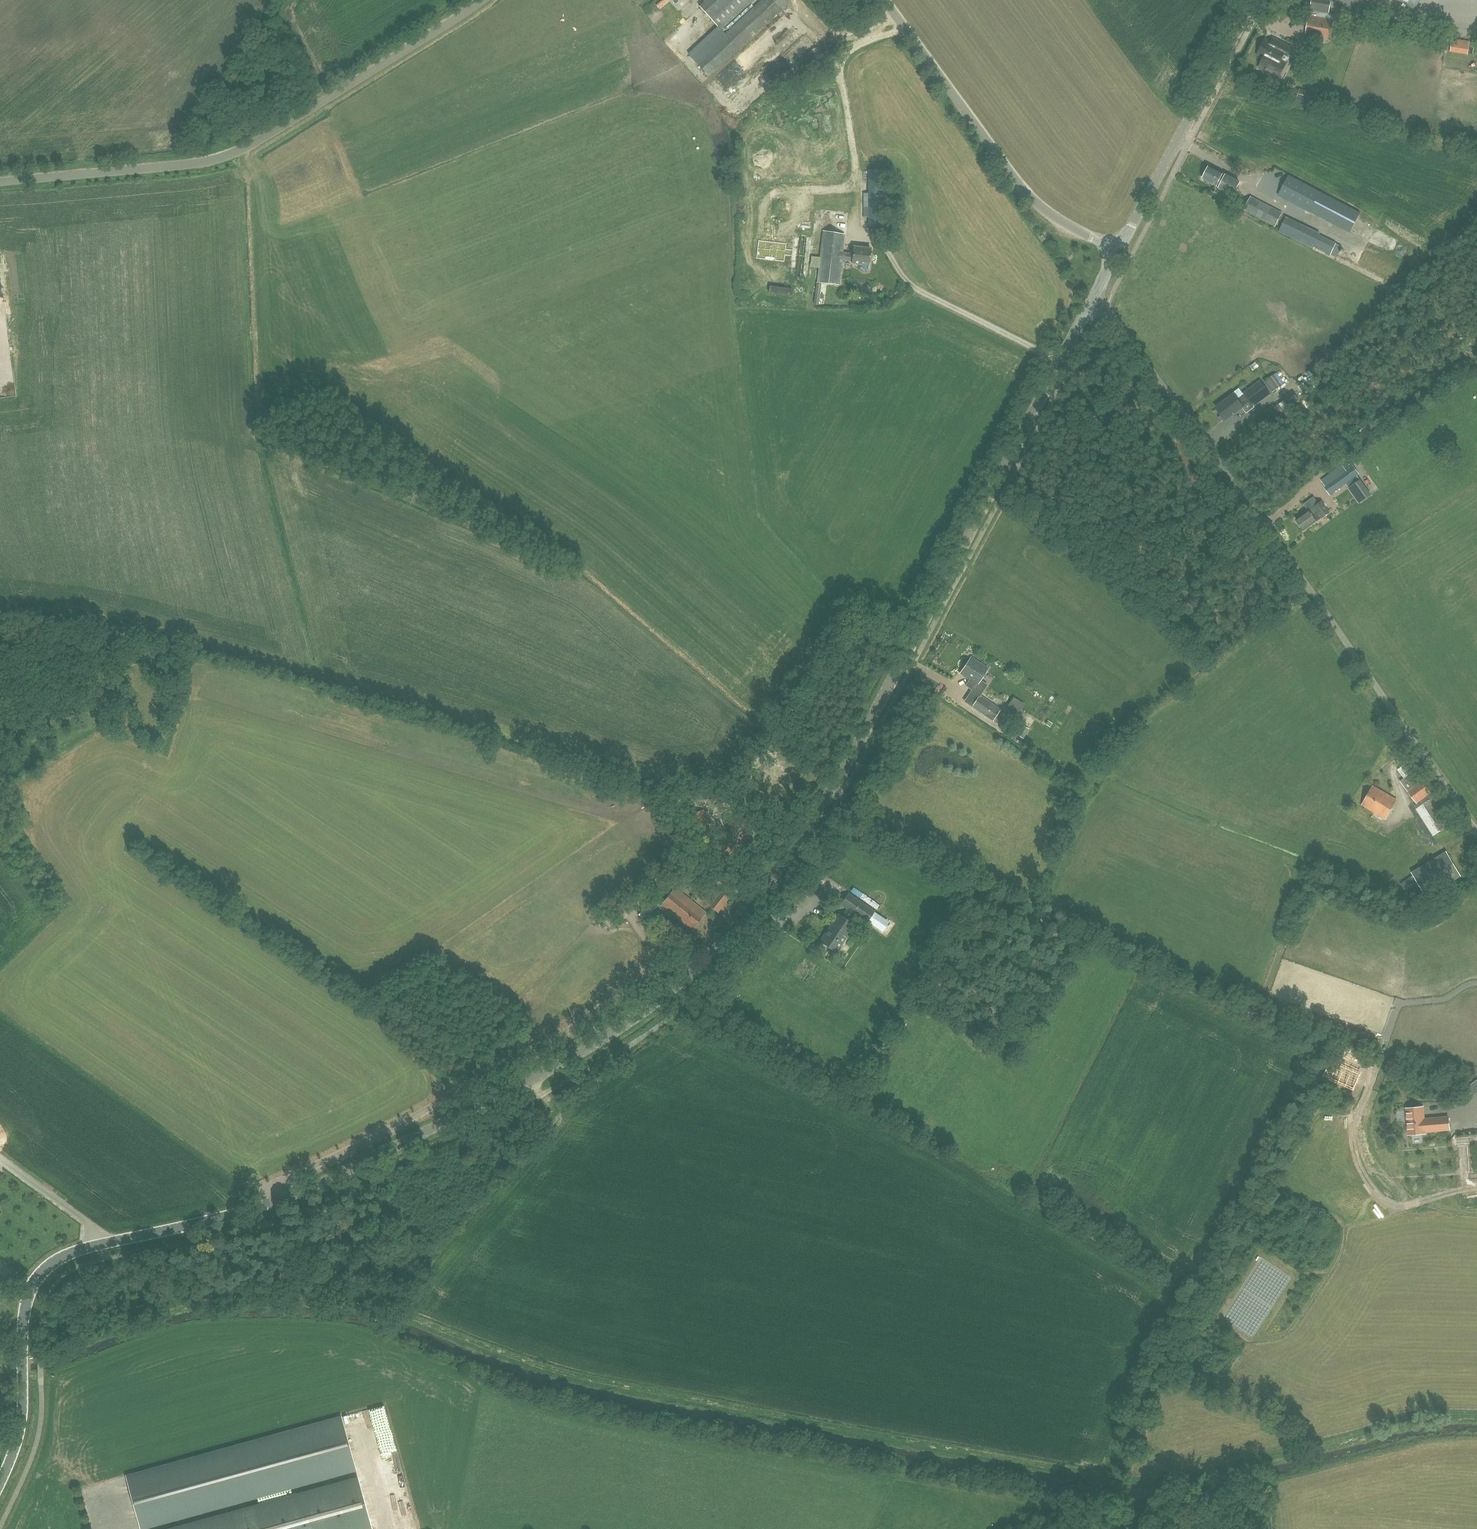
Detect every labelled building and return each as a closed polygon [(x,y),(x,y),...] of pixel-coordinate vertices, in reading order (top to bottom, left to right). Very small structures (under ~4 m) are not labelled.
[(748,6),(753,0),(705,0),(699,6),(724,34),(695,60),(709,75),(789,2),(787,0),(761,0),(751,9),(748,6)] [(1318,0),(1312,0),(1310,11),(1311,11),(1310,17),(1309,16),(1307,32),(1330,36),(1334,15),(1328,14),(1330,2),(1318,0)] [(1415,8),(1419,0),(1399,0),(1415,8)] [(685,9),(675,14),(677,19),(688,13),(685,9)] [(739,54),(747,64),(767,47),(758,38),(739,54)] [(1470,42),(1452,38),(1450,51),(1467,55),(1470,42)] [(1273,39),(1271,43),(1265,40),(1258,55),(1264,58),(1260,67),(1279,77),(1281,71),(1276,68),(1284,53),(1288,55),(1291,48),(1273,39)] [(666,46),(670,51),(678,45),(675,40),(666,46)] [(1297,102),(1319,108),(1323,96),(1300,90),(1297,102)] [(1234,194),(1240,182),(1223,173),(1223,172),(1210,165),(1203,178),(1234,194)] [(1307,191),(1263,169),(1255,186),(1298,208),(1307,191)] [(870,193),(868,193),(868,226),(886,226),(885,170),(870,170),(870,193)] [(1361,212),(1321,192),(1310,212),(1350,233),(1361,212)] [(1282,213),(1251,197),(1244,210),(1275,226),(1282,213)] [(793,224),(810,224),(810,214),(793,213),(793,224)] [(1278,232),(1282,233),(1313,248),(1314,247),(1330,255),(1336,243),(1320,235),(1321,233),(1286,216),(1278,232)] [(869,263),(871,249),(854,247),(853,254),(842,253),(844,234),(823,231),(820,257),(812,257),(811,267),(819,267),(817,282),(839,284),(842,260),(852,261),(852,263),(862,264),(862,262),(869,263)] [(805,246),(807,235),(794,234),(792,245),(792,251),(791,254),(784,253),(785,251),(785,247),(757,244),(755,262),(764,263),(774,264),(783,265),(784,259),(791,259),(790,262),(804,263),(805,246)] [(1253,406),(1269,394),(1260,381),(1244,393),(1237,399),(1233,394),(1216,407),(1226,420),(1243,407),(1241,404),(1248,399),(1253,406)] [(1321,481),(1324,485),(1323,486),(1330,494),(1353,478),(1353,477),(1356,475),(1351,468),(1348,470),(1347,469),(1346,470),(1342,465),(1321,481)] [(1372,495),(1360,479),(1348,488),(1359,504),(1372,495)] [(1315,507),(1309,511),(1308,510),(1296,519),(1304,530),(1316,521),(1322,517),(1330,512),(1322,501),(1315,507)] [(970,680),(966,687),(979,696),(980,694),(982,695),(983,694),(974,688),(988,668),(971,657),(960,673),(970,680)] [(993,721),(1001,709),(982,695),(980,694),(979,696),(972,707),(993,721)] [(1017,735),(1023,725),(1016,721),(1010,731),(1017,735)] [(1438,794),(1420,767),(1419,768),(1413,759),(1398,770),(1404,778),(1400,780),(1416,804),(1414,805),(1416,808),(1423,804),(1440,830),(1453,821),(1435,795),(1438,794)] [(1385,818),(1396,799),(1373,785),(1362,804),(1385,818)] [(718,912),(729,898),(715,887),(704,901),(718,912)] [(690,931),(705,912),(676,888),(660,907),(690,931)] [(881,915),(875,911),(849,893),(841,904),(848,908),(843,916),(838,913),(820,941),(836,952),(855,924),(849,920),(854,913),(867,922),(868,921),(875,925),(881,915)] [(1337,1044),(1334,1051),(1343,1055),(1346,1048),(1337,1044)] [(1435,1130),(1434,1118),(1424,1119),(1422,1107),(1406,1109),(1408,1134),(1425,1133),(1425,1131),(1435,1130)] [(340,1417),(127,1476),(141,1527),(354,1468),(340,1417)] [(176,1528),(367,1528),(371,1528),(357,1479),(176,1528)]
